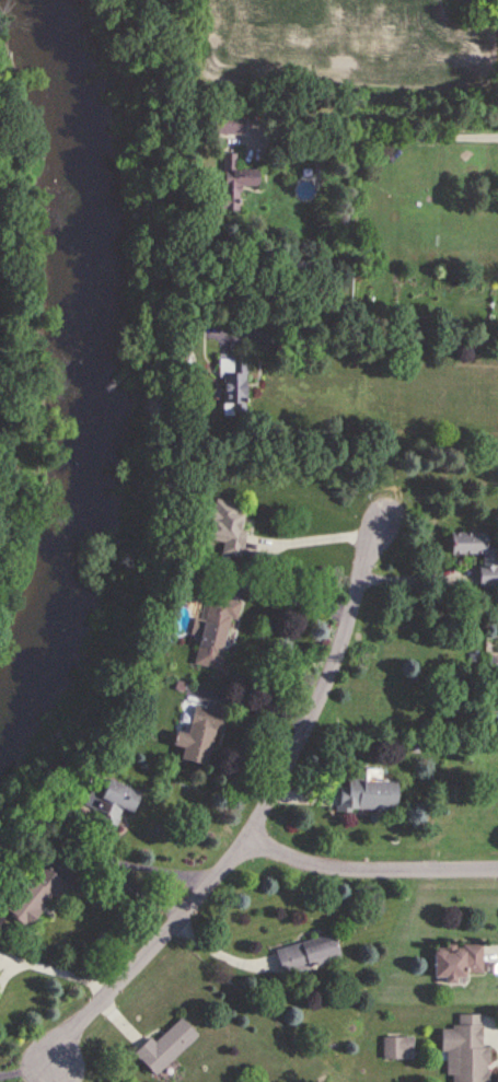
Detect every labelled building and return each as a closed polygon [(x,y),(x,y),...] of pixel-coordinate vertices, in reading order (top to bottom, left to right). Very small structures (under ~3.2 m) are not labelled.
[(215,135),(242,135),(242,114),(215,114),(215,135)] [(258,186),(258,169),(236,170),(236,153),(220,154),(221,211),(238,211),(238,186),(258,186)] [(220,354),(220,412),(245,412),(245,354),(220,354)] [(237,558),(247,506),(210,498),(202,538),(222,542),(220,554),(237,558)] [(479,555),(479,586),(497,586),(497,549),(486,549),(486,533),(449,533),(449,555),(479,555)] [(191,664),(218,671),(236,601),(208,594),(191,664)] [(219,712),(191,704),(183,734),(172,732),(168,746),(180,749),(177,760),(205,767),(219,712)] [(120,811),(130,814),(137,793),(103,781),(99,793),(88,789),(81,809),(96,815),(91,830),(111,837),(120,811)] [(340,811),(396,810),(396,781),(340,781),(340,811)] [(22,928),(51,896),(55,900),(66,888),(40,864),(0,908),(22,928)] [(279,974),(338,962),(333,936),(273,949),(279,974)] [(482,946),(432,946),(432,978),(482,978),(482,946)] [(458,1015),(458,1028),(443,1028),(443,1075),(452,1075),(452,1081),(488,1081),(488,1048),(481,1048),(481,1015),(458,1015)] [(153,1043),(149,1038),(132,1054),(153,1077),(196,1037),(178,1019),(153,1043)] [(413,1038),(382,1038),(382,1060),(413,1060),(413,1038)]
